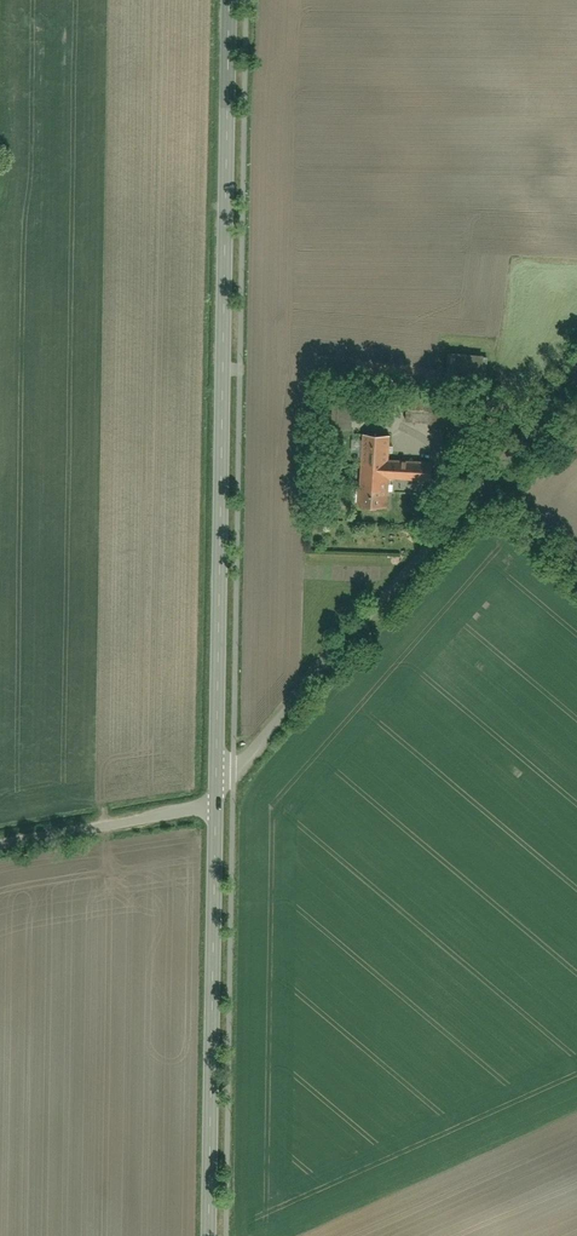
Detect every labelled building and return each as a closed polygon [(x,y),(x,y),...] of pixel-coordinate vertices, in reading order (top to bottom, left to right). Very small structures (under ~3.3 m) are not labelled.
[(489,350),(449,347),(447,369),(488,372),(489,350)] [(351,429),(354,390),(327,388),(324,427),(351,429)] [(460,391),(409,388),(406,419),(458,422),(460,391)] [(393,433),(363,431),(359,504),(389,506),(391,478),(432,481),(433,460),(391,458),(393,433)]
